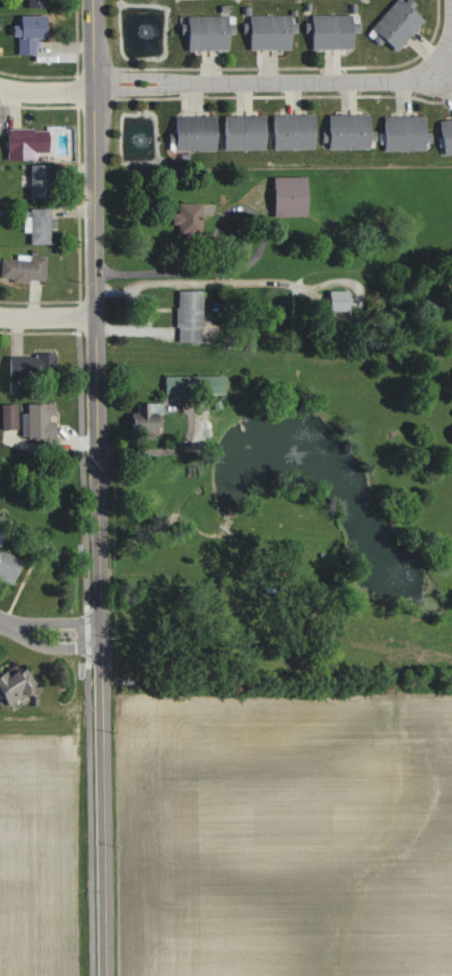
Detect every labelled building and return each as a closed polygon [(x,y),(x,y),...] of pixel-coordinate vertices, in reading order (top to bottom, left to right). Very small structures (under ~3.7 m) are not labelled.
[(28,9),(47,8),(46,0),(27,0),(28,9)] [(395,50),(423,20),(402,0),(396,0),(367,32),(379,43),(383,39),(395,50)] [(45,14),(18,15),(19,54),(35,53),(35,38),(46,38),(45,14)] [(310,15),(311,48),(352,47),(351,14),(310,15)] [(186,15),(186,23),(180,24),(180,34),(186,34),(187,50),(228,50),(228,15),(186,15)] [(290,48),(289,15),(249,15),(249,49),(290,48)] [(313,113),(272,114),(273,149),(314,148),(313,113)] [(368,114),(327,114),(328,149),(369,148),(368,114)] [(215,150),(215,115),(172,116),(172,142),(174,142),(175,151),(215,150)] [(264,115),(223,116),(224,150),(265,149),(264,115)] [(423,115),(383,116),(383,151),(424,150),(423,115)] [(451,152),(451,118),(440,119),(442,153),(451,152)] [(47,153),(47,129),(6,129),(6,159),(33,159),(34,152),(47,153)] [(29,165),(30,197),(50,196),(49,164),(29,165)] [(305,176),(272,177),(273,216),(306,216),(305,176)] [(172,212),(171,231),(200,232),(201,203),(177,202),(177,212),(172,212)] [(22,233),(29,233),(29,244),(50,244),(50,229),(55,229),(56,216),(49,216),(49,209),(23,209),(22,233)] [(45,256),(16,254),(16,259),(0,258),(0,261),(0,279),(44,281),(45,256)] [(176,341),(202,342),(203,290),(177,290),(176,341)] [(348,311),(348,290),(328,290),(328,312),(348,311)] [(8,353),(8,373),(56,373),(56,353),(8,353)] [(156,414),(161,415),(161,403),(135,402),(134,429),(141,429),(141,437),(155,438),(156,414)] [(26,403),(26,413),(20,413),(20,439),(61,439),(61,425),(52,425),(52,403),(26,403)] [(17,404),(1,404),(0,428),(17,428),(17,404)] [(9,587),(21,558),(0,550),(0,583),(9,587)] [(0,674),(0,695),(1,695),(6,705),(35,689),(21,663),(0,674)]
